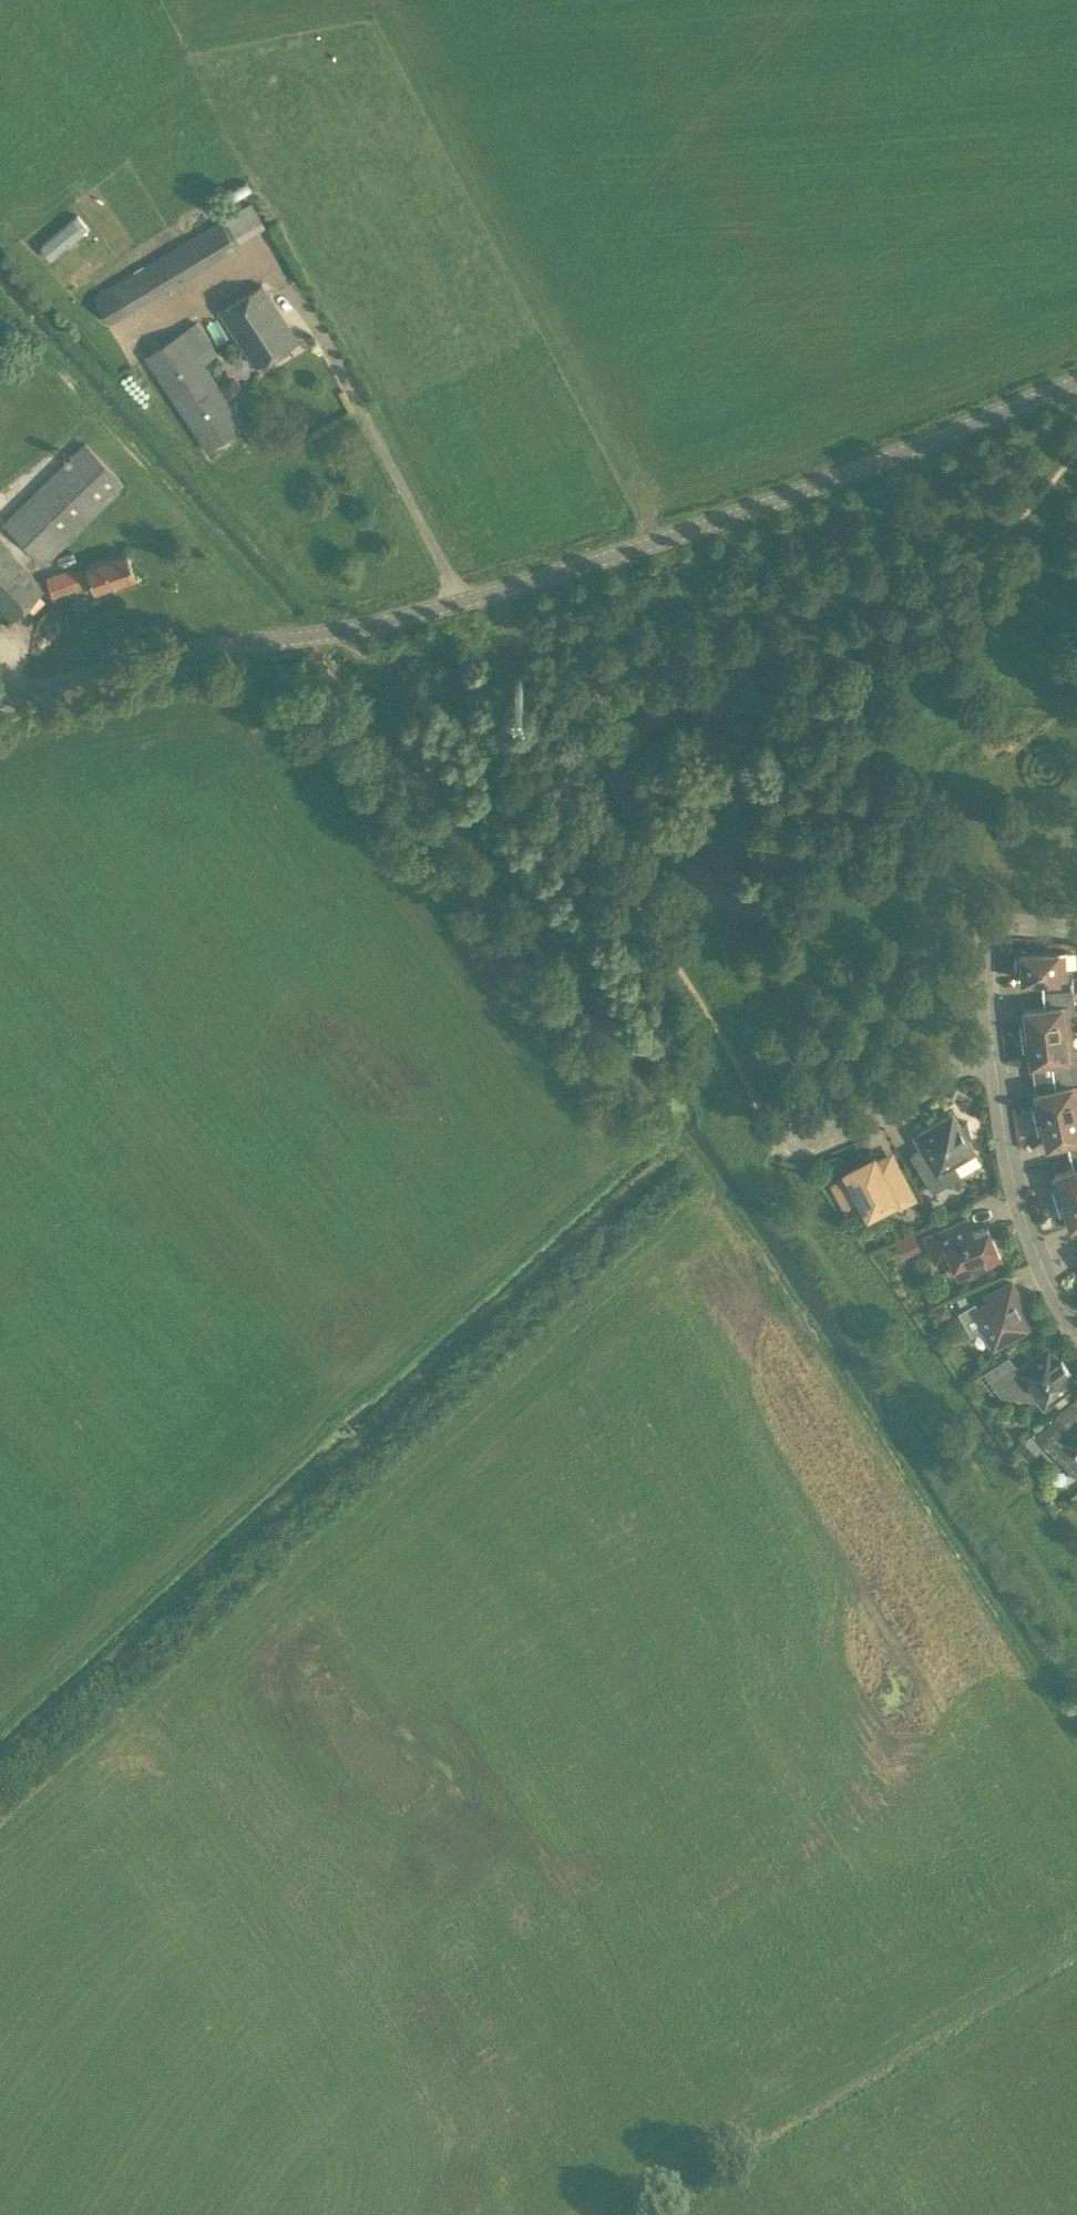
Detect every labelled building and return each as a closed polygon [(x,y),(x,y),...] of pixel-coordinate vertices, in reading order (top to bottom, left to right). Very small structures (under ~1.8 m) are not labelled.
[(139,268),(98,293),(93,296),(110,324),(237,247),(236,245),(266,227),(250,201),(220,219),(139,268)] [(255,368),(298,341),(262,284),(219,310),(255,368)] [(219,354),(197,321),(144,356),(206,451),(245,426),(228,399),(204,364),(219,354)] [(218,357),(207,365),(214,376),(222,372),(223,364),(218,357)] [(12,512),(3,521),(15,534),(31,550),(45,565),(56,554),(69,541),(127,484),(84,442),(13,512),(12,512)] [(12,620),(45,588),(0,542),(0,607),(12,620)] [(46,576),(52,595),(92,582),(95,590),(135,577),(127,553),(75,570),(73,566),(46,576)] [(1022,980),(1042,979),(1042,993),(1072,991),(1072,969),(1065,969),(1064,950),(1014,952),(1015,966),(1021,966),(1022,980)] [(1072,991),(1042,993),(1044,1006),(1024,1009),(1026,1024),(1019,1025),(1021,1037),(1071,1031),(1069,1013),(1075,1012),(1072,991)] [(1051,1061),(1052,1074),(1076,1070),(1076,1048),(1073,1048),(1071,1031),(1021,1037),(1022,1049),(1029,1048),(1031,1063),(1051,1061)] [(1052,1074),(1055,1088),(1035,1092),(1038,1107),(1032,1108),(1034,1120),(1076,1111),(1076,1070),(1052,1074)] [(1066,1141),(1069,1154),(1076,1152),(1076,1111),(1034,1120),(1037,1132),(1043,1131),(1046,1145),(1066,1141)] [(960,1126),(954,1116),(949,1115),(914,1136),(930,1162),(919,1169),(933,1192),(961,1175),(954,1163),(975,1151),(968,1138),(971,1136),(968,1121),(960,1126)] [(1069,1154),(1073,1167),(1053,1173),(1057,1187),(1051,1189),(1055,1202),(1076,1195),(1076,1152),(1069,1154)] [(849,1206),(862,1199),(869,1212),(894,1198),(899,1207),(911,1200),(897,1174),(885,1180),(873,1158),(848,1171),(849,1175),(833,1183),(849,1206)] [(1076,1223),(1076,1195),(1055,1202),(1058,1212),(1065,1210),(1069,1225),(1076,1223)] [(1001,1258),(992,1238),(988,1240),(983,1228),(973,1232),(967,1218),(925,1236),(935,1261),(949,1255),(958,1276),(964,1273),(968,1277),(977,1273),(978,1268),(1001,1258)] [(895,1240),(902,1254),(920,1245),(913,1231),(895,1240)] [(985,1295),(988,1301),(977,1307),(974,1301),(957,1311),(970,1334),(983,1327),(993,1344),(1027,1326),(1012,1297),(1018,1294),(1011,1282),(985,1295)] [(944,1302),(933,1308),(938,1319),(950,1314),(944,1302)] [(1047,1345),(1017,1367),(1007,1354),(983,1370),(992,1381),(1001,1393),(1034,1398),(1037,1397),(1043,1406),(1053,1398),(1058,1405),(1067,1398),(1062,1392),(1075,1382),(1065,1368),(1068,1366),(1061,1356),(1057,1358),(1047,1345)] [(1072,1431),(1062,1420),(1041,1440),(1076,1478),(1076,1426),(1072,1431)] [(1027,1433),(1013,1446),(1025,1459),(1039,1446),(1027,1433)]
